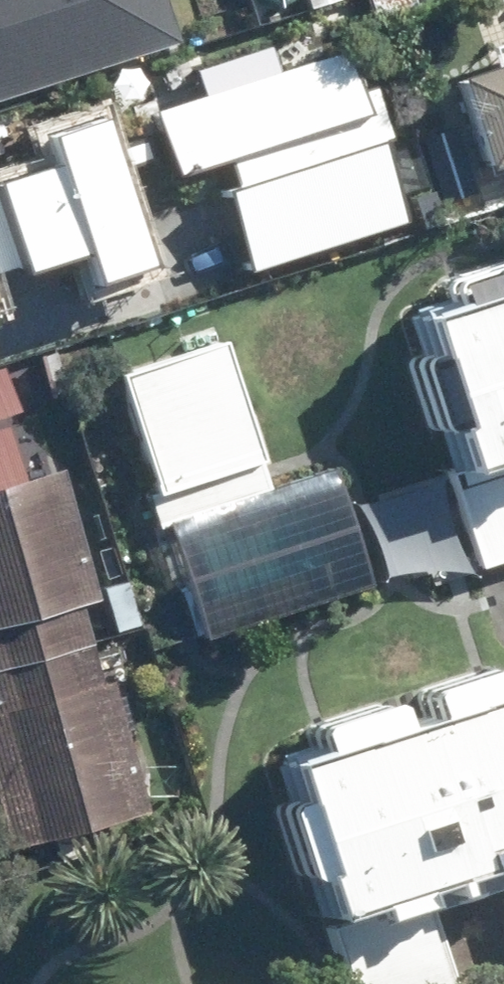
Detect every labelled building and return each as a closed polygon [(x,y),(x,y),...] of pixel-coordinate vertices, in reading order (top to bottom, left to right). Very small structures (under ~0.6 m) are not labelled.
[(72,61),(53,0),(0,0),(0,82),(72,61)] [(137,0),(147,35),(208,16),(204,0),(138,0),(137,0)] [(381,18),(419,5),(417,0),(376,0),(381,18)] [(460,77),(490,168),(503,163),(503,63),(460,77)] [(95,140),(12,168),(33,228),(81,212),(110,299),(226,259),(173,105),(93,131),(95,140)] [(268,205),(242,215),(251,241),(277,231),(268,205)] [(349,307),(429,551),(503,527),(503,258),(349,307)] [(106,507),(218,474),(173,325),(66,359),(100,469),(94,471),(106,507)] [(40,376),(11,386),(20,415),(50,406),(40,376)] [(41,624),(31,587),(50,582),(13,452),(0,456),(0,636),(41,624)] [(320,569),(285,457),(117,512),(153,622),(320,569)] [(99,793),(62,665),(53,666),(41,624),(0,636),(0,821),(99,793)] [(500,650),(220,742),(300,983),(412,983),(376,876),(446,852),(491,983),(503,983),(503,663),(500,650)]
